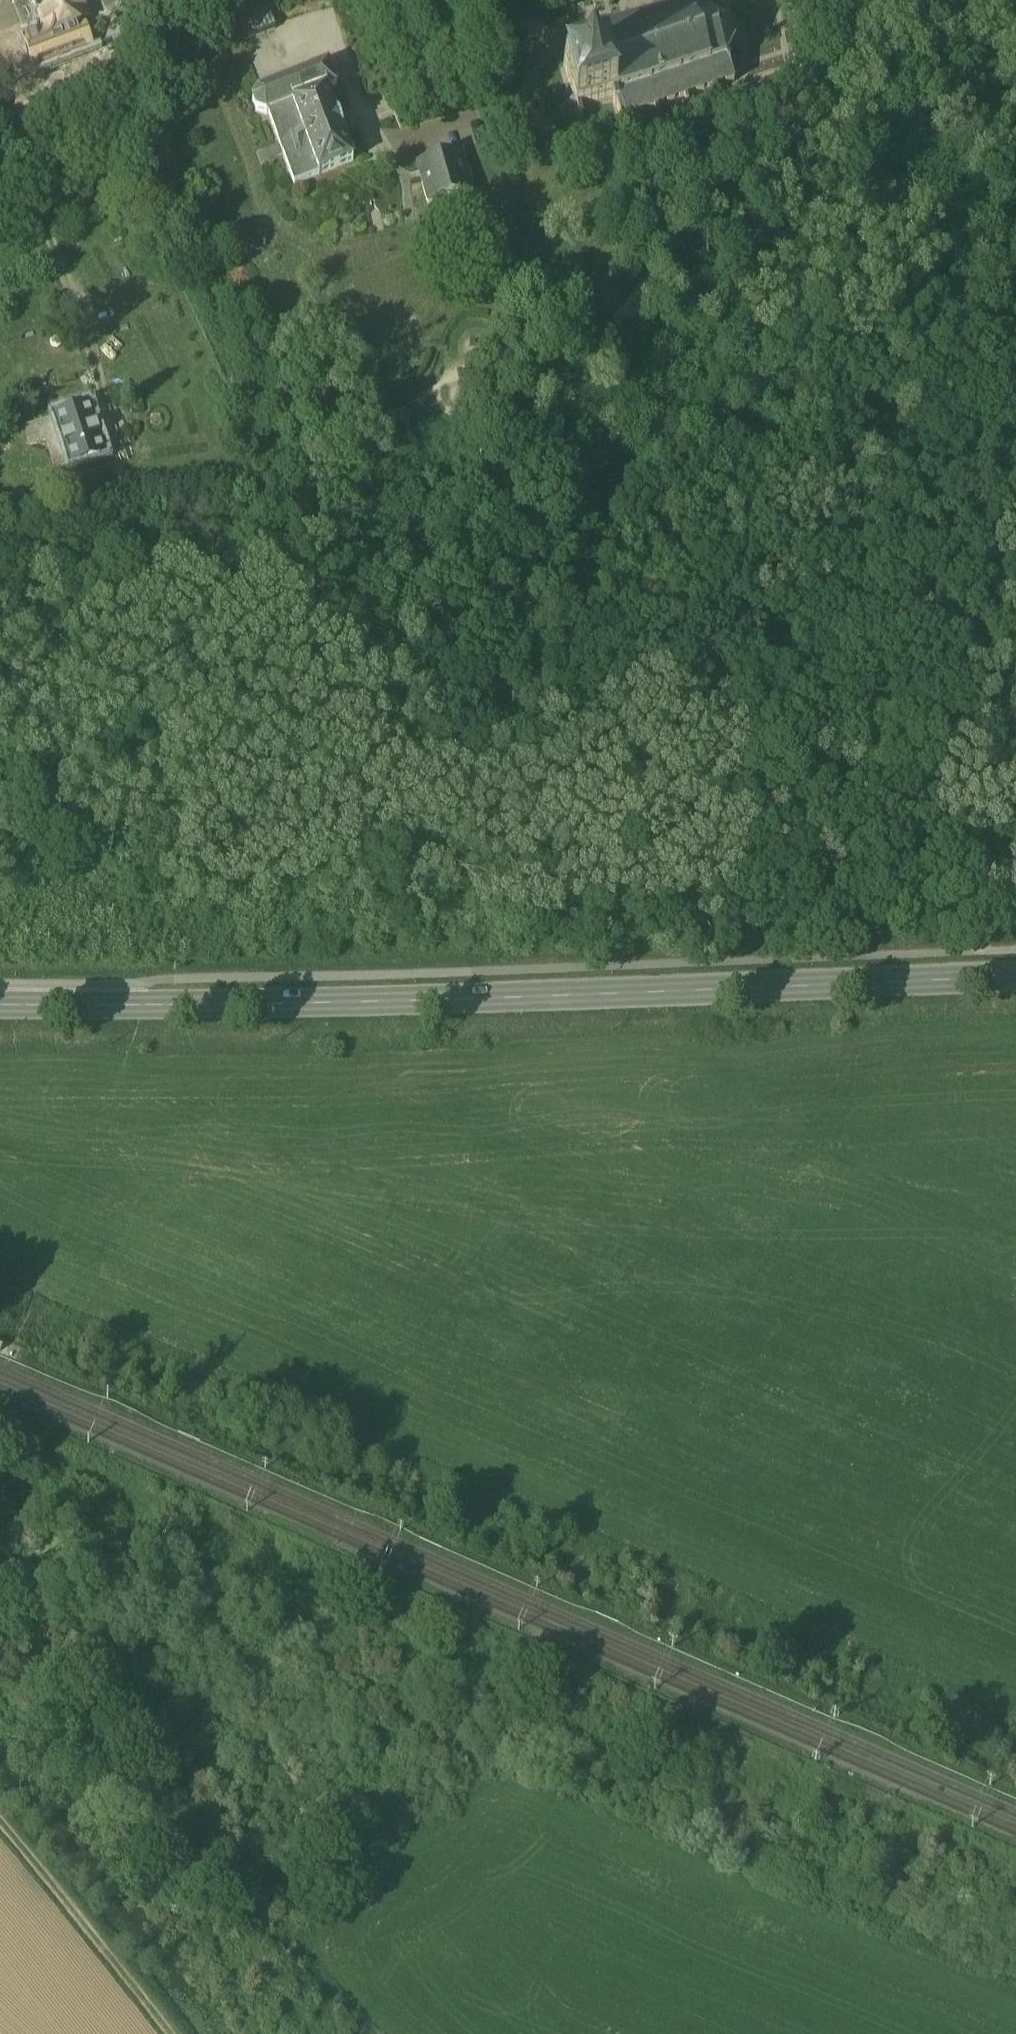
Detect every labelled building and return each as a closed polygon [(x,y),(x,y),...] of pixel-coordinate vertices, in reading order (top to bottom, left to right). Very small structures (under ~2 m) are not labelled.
[(23,20),(42,3),(40,0),(5,0),(23,20)] [(286,3),(279,3),(279,6),(261,6),(260,31),(268,31),(266,57),(276,57),(276,61),(318,64),(321,5),(286,3)] [(62,39),(22,54),(49,124),(71,116),(89,109),(62,39)] [(676,102),(653,109),(652,103),(645,105),(647,111),(625,117),(624,112),(619,114),(620,119),(592,127),(590,122),(585,124),(587,129),(582,130),(589,154),(559,164),(568,197),(557,201),(559,208),(570,205),(572,212),(577,211),(575,204),(608,195),(612,206),(617,205),(613,195),(626,190),(627,192),(631,189),(630,187),(640,182),(650,213),(654,212),(645,183),(669,174),(670,178),(674,177),(673,173),(699,164),(700,168),(703,167),(702,163),(715,158),(721,162),(723,160),(718,156),(725,143),(732,144),(732,141),(724,140),(720,128),(725,124),(722,120),(717,124),(705,118),(706,112),(702,111),(697,96),(681,101),(679,94),(674,96),(676,102)] [(266,105),(233,118),(241,139),(274,127),(266,105)] [(326,161),(256,188),(251,197),(254,206),(264,210),(266,209),(293,278),(351,256),(324,187),(335,183),(326,161)]
